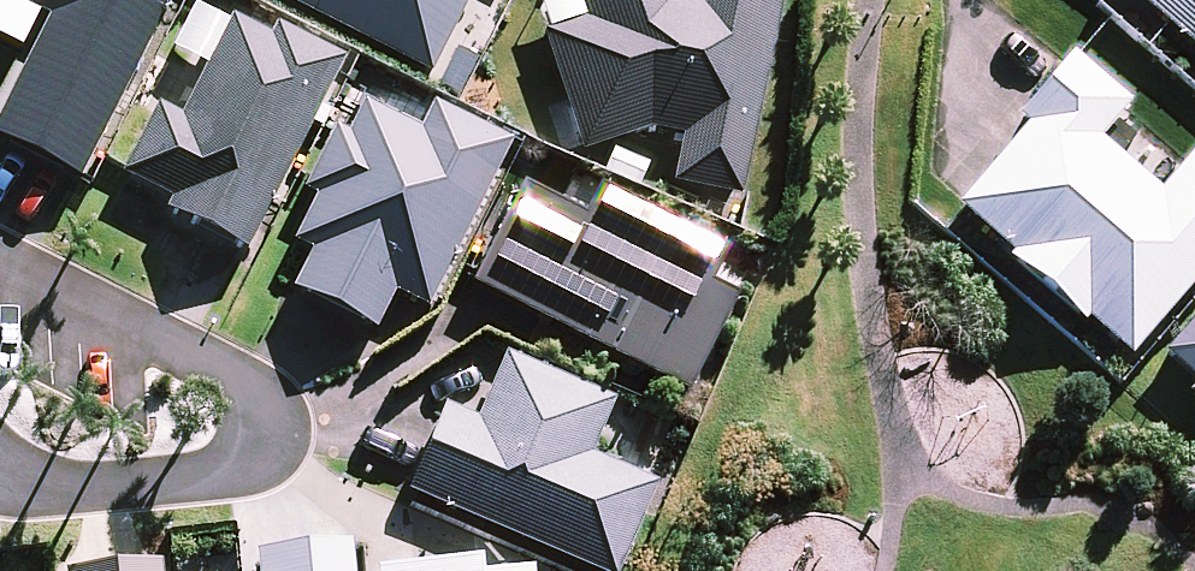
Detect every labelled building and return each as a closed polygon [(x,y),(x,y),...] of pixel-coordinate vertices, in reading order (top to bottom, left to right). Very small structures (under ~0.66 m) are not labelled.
[(20,49),(37,14),(45,17),(0,109),(0,137),(82,177),(169,0),(0,0),(0,39),(20,49)] [(429,72),(465,0),(285,0),(429,72)] [(540,33),(580,153),(648,130),(680,135),(672,182),(739,198),(780,0),(535,0),(544,31),(540,33)] [(1194,50),(1194,0),(1137,0),(1194,50)] [(247,251),(343,60),(273,27),(268,37),(227,18),(178,116),(154,105),(119,173),(172,198),(163,212),(247,251)] [(1194,279),(1194,156),(1190,152),(1156,189),(1097,137),(1129,104),(1070,54),(1014,115),(1025,124),(953,205),(1010,255),(1005,260),(1079,322),(1083,318),(1129,356),(1194,279)] [(307,251),(288,288),(374,331),(392,293),(428,310),(512,143),(431,104),(418,129),(361,102),(347,132),(333,125),(300,190),(312,197),(292,243),(307,251)] [(516,187),(466,286),(687,395),(735,298),(710,286),(726,254),(594,189),(586,205),(561,193),(554,206),(516,187)] [(1161,356),(1194,383),(1185,393),(1194,402),(1194,316),(1161,356)] [(404,490),(588,570),(619,570),(658,482),(591,455),(614,399),(505,357),(477,418),(442,401),(404,490)] [(349,542),(252,552),(256,570),(352,570),(349,542)] [(372,567),(372,570),(480,570),(479,556),(372,567)] [(155,563),(63,570),(156,570),(155,563)]
